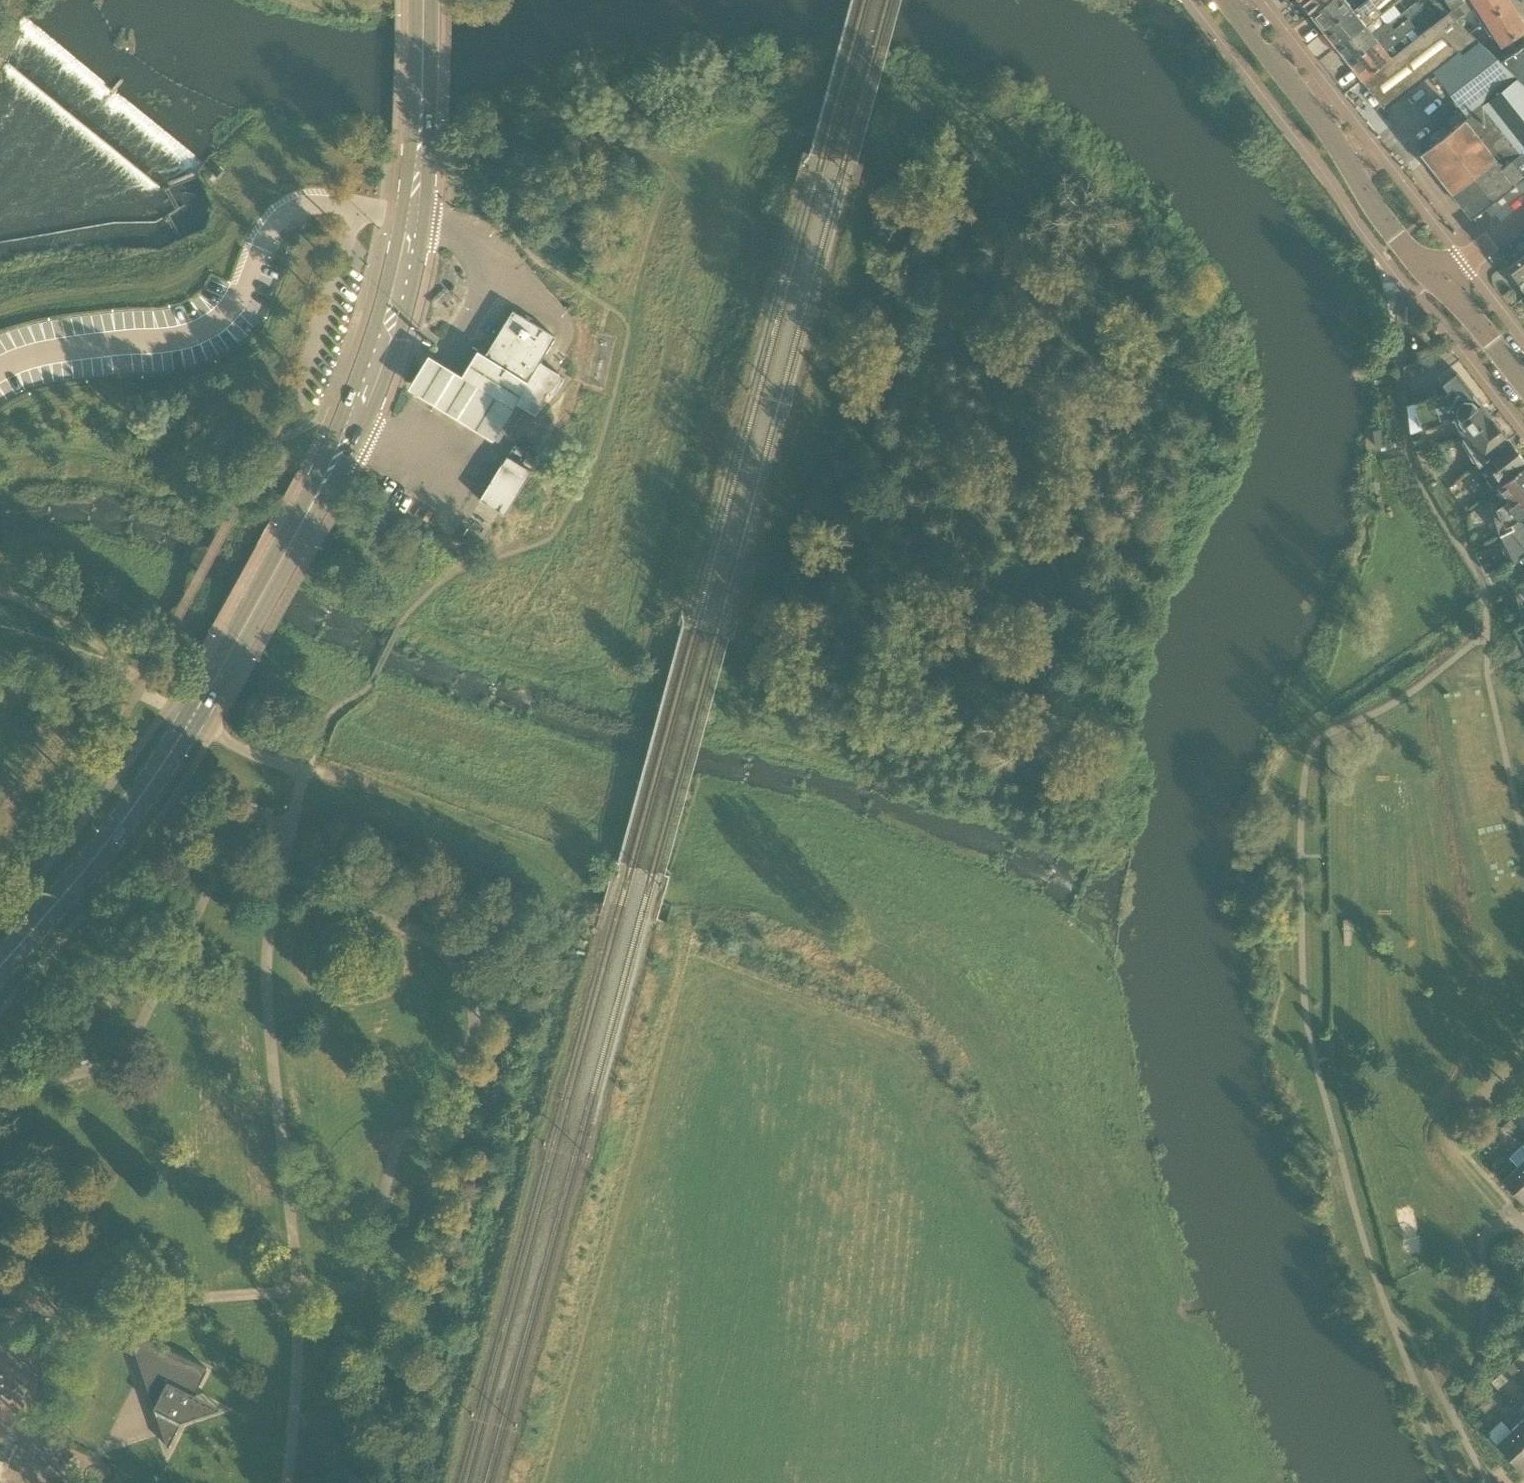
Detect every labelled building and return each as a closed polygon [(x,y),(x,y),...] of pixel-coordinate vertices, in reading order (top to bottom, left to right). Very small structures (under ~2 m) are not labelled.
[(1312,14),(1329,0),(1301,0),(1312,14)] [(1367,0),(1329,0),(1312,14),(1324,30),(1352,8),(1354,10),(1367,0)] [(1380,17),(1379,16),(1382,14),(1377,7),(1386,0),(1367,0),(1354,10),(1352,8),(1324,30),(1337,47),(1366,25),(1367,26),(1380,17)] [(1452,11),(1449,13),(1449,14),(1461,6),(1471,0),(1445,0),(1452,11)] [(1474,9),(1484,24),(1513,6),(1509,0),(1472,0),(1476,7),(1474,9)] [(1417,2),(1406,10),(1412,17),(1423,9),(1417,2)] [(1429,28),(1449,13),(1443,6),(1439,9),(1424,21),(1429,28)] [(1461,6),(1449,14),(1456,20),(1466,14),(1461,6)] [(1484,24),(1492,38),(1496,36),(1502,45),(1490,53),(1497,59),(1499,58),(1523,41),(1523,35),(1522,32),(1523,31),(1523,24),(1513,6),(1484,24)] [(1380,43),(1412,17),(1406,10),(1387,25),(1380,17),(1367,26),(1366,25),(1337,47),(1350,62),(1378,40),(1380,43)] [(1481,44),(1456,20),(1449,14),(1449,13),(1429,28),(1391,58),(1391,57),(1363,79),(1386,108),(1433,71),(1468,118),(1518,79),(1517,79),(1518,79),(1497,59),(1490,53),(1481,44)] [(1363,79),(1391,57),(1385,50),(1417,25),(1412,17),(1380,43),(1378,40),(1350,62),(1363,79)] [(1523,82),(1523,41),(1499,58),(1497,59),(1518,79),(1519,77),(1523,82)] [(1519,77),(1518,79),(1517,79),(1518,79),(1468,118),(1421,154),(1472,217),(1473,218),(1523,179),(1523,82),(1519,77)] [(182,204),(155,220),(116,221),(0,241),(0,243),(116,223),(155,222),(183,205),(182,204)] [(1508,267),(1522,285),(1523,283),(1523,255),(1508,267)] [(516,403),(517,403),(523,407),(536,415),(537,413),(536,413),(549,391),(555,394),(565,378),(560,375),(561,374),(541,362),(556,337),(514,311),(486,356),(485,355),(483,357),(527,384),(516,403)] [(410,395),(498,449),(523,407),(517,403),(516,403),(527,384),(483,357),(481,356),(465,382),(432,361),(410,395)] [(1464,438),(1492,417),(1457,372),(1442,383),(1448,391),(1445,393),(1415,403),(1424,429),(1454,419),(1455,423),(1464,438)] [(1415,403),(1409,405),(1412,433),(1420,430),(1424,429),(1415,403)] [(1479,463),(1509,439),(1492,417),(1464,438),(1479,463)] [(1523,466),(1523,458),(1509,439),(1479,463),(1476,466),(1495,489),(1523,466)] [(509,457),(504,465),(503,464),(481,499),(506,514),(532,471),(509,457)] [(1495,489),(1491,492),(1492,503),(1493,511),(1494,516),(1500,537),(1514,529),(1511,525),(1522,516),(1522,517),(1523,515),(1523,466),(1495,489)] [(1511,1119),(1505,1124),(1511,1131),(1516,1126),(1511,1119)] [(1511,1131),(1505,1124),(1499,1129),(1505,1136),(1511,1131)] [(1518,1167),(1509,1175),(1503,1168),(1497,1174),(1523,1203),(1523,1174),(1518,1167)] [(195,1395),(208,1370),(208,1368),(130,1330),(129,1331),(168,1447),(169,1447),(182,1421),(220,1408),(221,1407),(195,1395)] [(1507,1368),(1513,1375),(1519,1369),(1513,1363),(1507,1368)] [(1508,1380),(1513,1375),(1507,1368),(1502,1373),(1492,1382),(1498,1389),(1508,1380)] [(1491,1407),(1496,1402),(1490,1396),(1485,1401),(1491,1407)] [(1485,1413),(1491,1407),(1485,1401),(1479,1406),(1485,1413)] [(1512,1430),(1523,1443),(1523,1419),(1512,1430)] [(1523,1470),(1523,1443),(1512,1430),(1497,1444),(1522,1472),(1523,1470)]
